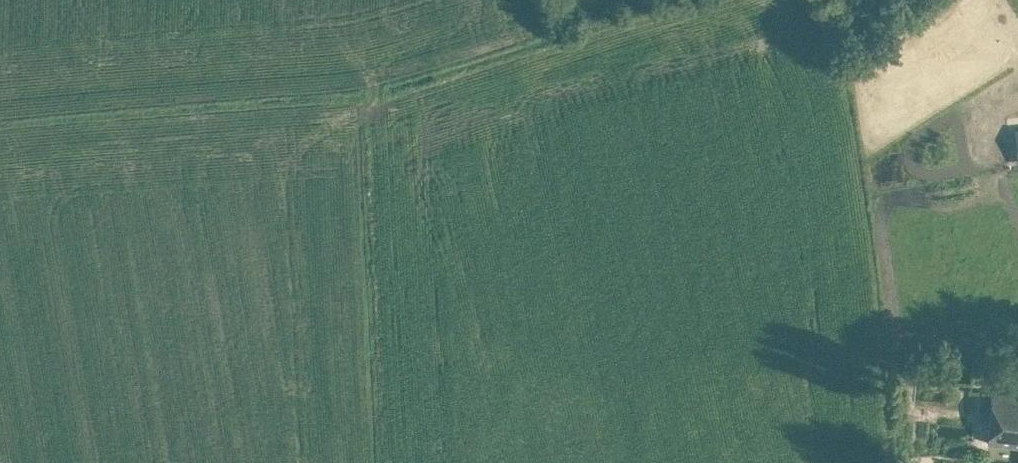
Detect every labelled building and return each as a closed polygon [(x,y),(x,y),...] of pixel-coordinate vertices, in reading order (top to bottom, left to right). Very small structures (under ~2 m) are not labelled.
[(990,442),(1017,444),(1017,394),(994,392),(990,442)]
